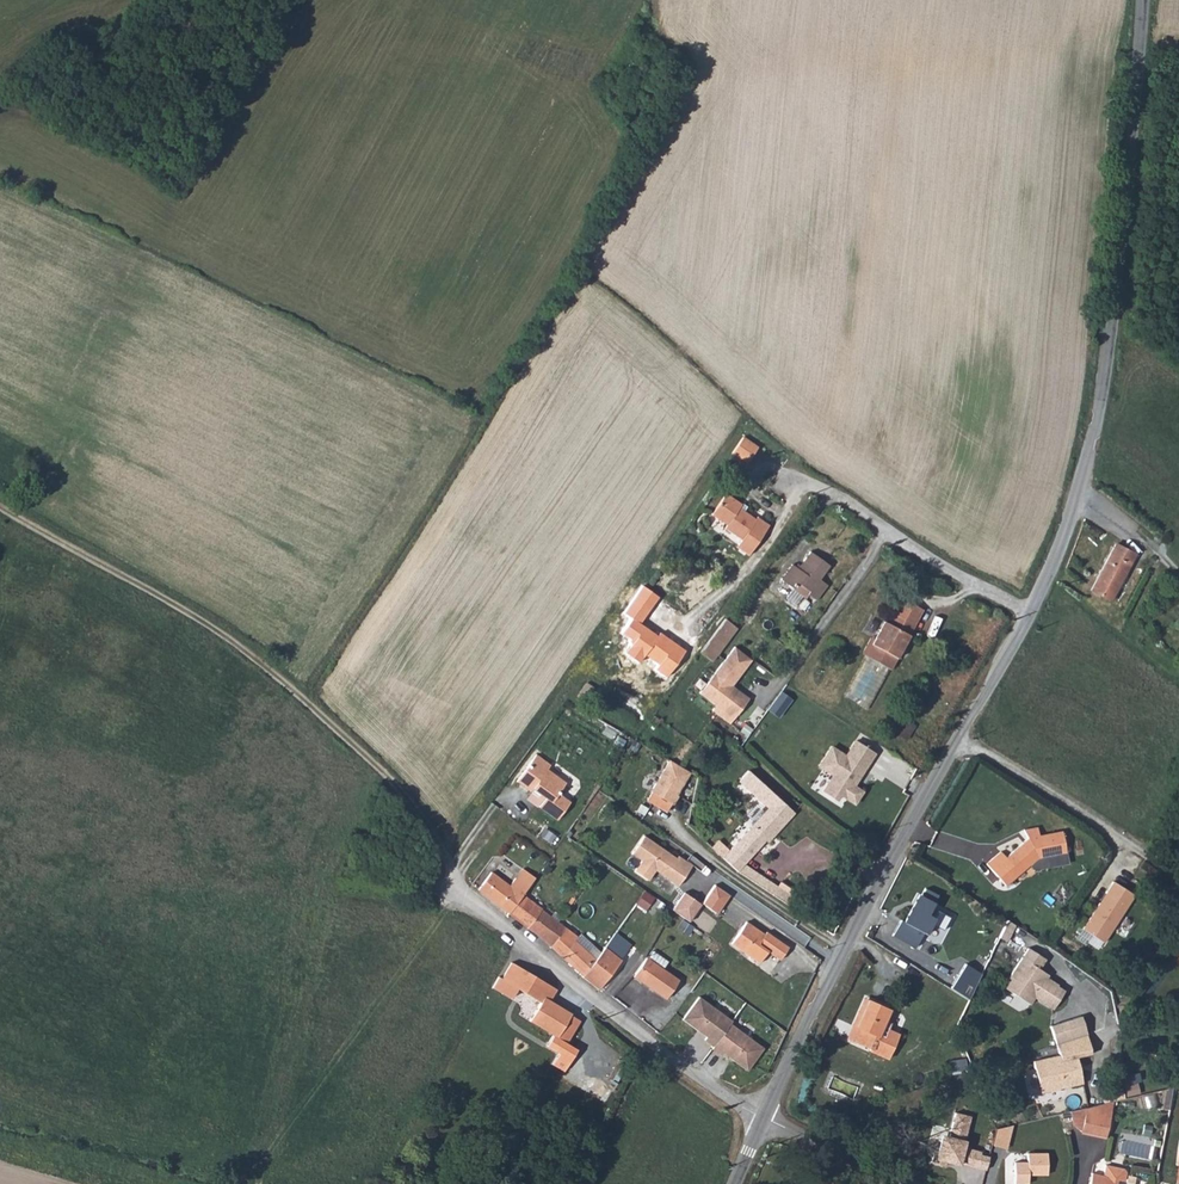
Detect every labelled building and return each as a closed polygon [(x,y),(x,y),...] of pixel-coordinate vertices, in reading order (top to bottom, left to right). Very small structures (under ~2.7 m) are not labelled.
[(745,435),(732,452),(749,464),(761,447),(745,435)] [(742,506),(724,494),(708,518),(739,539),(733,547),(745,556),(766,525),(754,517),(752,520),(739,510),(742,506)] [(1112,601),(1135,554),(1117,544),(1093,591),(1112,601)] [(807,587),(826,561),(813,552),(800,570),(794,565),(784,580),(798,590),(803,584),(807,587)] [(833,567),(826,561),(807,587),(815,593),(812,596),(822,602),(833,587),(824,580),(833,567)] [(897,611),(918,623),(926,610),(906,597),(897,611)] [(891,669),(918,623),(897,611),(891,621),(885,618),(875,636),(865,654),(891,669)] [(738,628),(726,618),(700,654),(712,662),(738,628)] [(861,651),(865,654),(875,636),(871,634),(861,651)] [(750,659),(732,646),(698,692),(714,705),(710,710),(728,723),(747,698),(730,685),(750,659)] [(905,719),(895,733),(906,741),(916,726),(905,719)] [(874,753),(853,741),(846,752),(849,754),(847,758),(829,747),(817,767),(831,776),(820,793),(836,802),(839,796),(854,805),(862,792),(853,786),(874,753)] [(538,808),(556,821),(569,803),(557,794),(564,784),(545,770),(549,766),(534,756),(515,783),(530,793),(532,790),(544,799),(538,808)] [(669,762),(650,793),(651,794),(672,806),(677,798),(676,797),(690,774),(669,762)] [(794,811),(747,769),(738,780),(767,806),(722,857),(737,870),(744,863),(765,839),(767,841),(794,811)] [(1016,800),(1007,793),(1000,803),(1009,810),(1016,800)] [(1039,869),(1069,865),(1062,831),(1040,835),(1037,826),(1024,829),(1028,836),(1005,855),(1001,851),(987,863),(1003,883),(1025,866),(1032,874),(1039,869)] [(675,859),(642,836),(631,852),(642,860),(635,870),(648,879),(655,869),(677,884),(689,866),(676,857),(675,859)] [(508,885),(521,896),(528,888),(534,878),(521,868),(508,885)] [(490,870),(476,890),(507,914),(521,896),(508,885),(490,870)] [(1082,929),(1104,942),(1134,895),(1112,881),(1082,929)] [(702,904),(720,914),(732,894),(714,884),(702,904)] [(937,895),(926,889),(907,924),(900,920),(891,936),(915,948),(923,933),(926,935),(931,924),(943,930),(949,918),(937,911),(934,919),(926,915),(937,895)] [(648,910),(655,897),(645,891),(638,904),(648,910)] [(700,904),(685,894),(673,911),(688,921),(700,904)] [(521,896),(507,914),(542,942),(555,923),(548,918),(521,896)] [(764,934),(746,922),(731,943),(758,962),(767,950),(779,959),(787,947),(765,932),(764,934)] [(555,923),(542,942),(582,974),(593,958),(570,940),(574,937),(565,930),(555,923)] [(570,940),(593,958),(598,952),(576,934),(574,937),(570,940)] [(607,970),(616,957),(603,944),(598,952),(593,958),(607,970)] [(660,997),(674,978),(657,965),(663,958),(647,946),(627,974),(660,997)] [(1043,959),(1027,949),(1004,987),(1016,994),(1023,992),(1032,998),(1033,996),(1052,1007),(1063,990),(1044,978),(1046,975),(1037,969),(1043,959)] [(593,958),(582,974),(580,977),(596,988),(607,970),(593,958)] [(502,978),(539,1001),(529,1020),(557,1036),(571,1012),(548,999),(556,988),(512,961),(502,978)] [(966,965),(950,990),(965,1001),(980,975),(966,965)] [(729,1018),(694,994),(679,1017),(704,1034),(701,1037),(711,1044),(710,1047),(719,1053),(720,1050),(745,1067),(761,1043),(727,1020),(729,1018)] [(861,1046),(860,1047),(880,1058),(893,1034),(882,1027),(877,1036),(871,1033),(884,1009),(864,998),(843,1036),(861,1046)] [(1049,1027),(1056,1046),(1087,1035),(1080,1015),(1049,1027)] [(1058,1058),(1032,1063),(1039,1092),(1081,1083),(1075,1058),(1090,1053),(1087,1035),(1056,1046),(1058,1058)] [(1126,1085),(1127,1095),(1139,1094),(1138,1083),(1126,1085)] [(1106,1131),(1116,1095),(1088,1101),(1082,1126),(1089,1127),(1106,1131)] [(1072,1118),(1078,1122),(1082,1126),(1088,1101),(1071,1105),(1072,1118)] [(986,1172),(990,1158),(982,1155),(982,1153),(967,1149),(969,1142),(966,1141),(971,1117),(955,1114),(949,1138),(943,1137),(939,1160),(986,1172)] [(998,1131),(995,1146),(1007,1149),(1014,1125),(998,1131)] [(1048,1154),(1028,1154),(1028,1161),(1016,1162),(1015,1183),(1030,1183),(1031,1176),(1048,1176),(1048,1154)] [(1116,1174),(1123,1176),(1125,1168),(1123,1163),(1105,1159),(1102,1170),(1090,1168),(1087,1183),(1114,1183),(1116,1174)]
